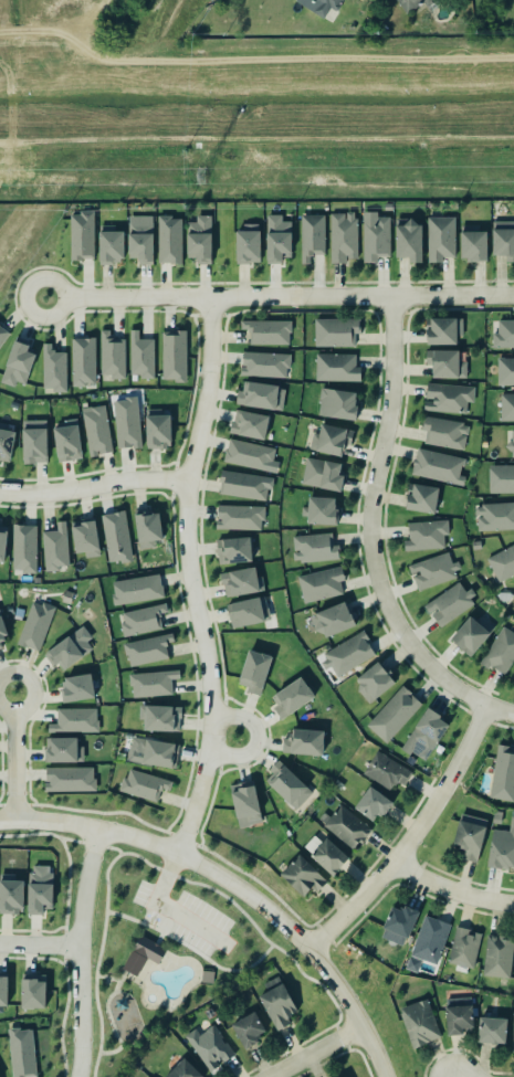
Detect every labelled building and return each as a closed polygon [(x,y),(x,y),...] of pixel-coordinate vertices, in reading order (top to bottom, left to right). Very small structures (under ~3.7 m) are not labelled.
[(331,19),(301,0),(343,0),(331,19)] [(407,13),(423,2),(427,7),(437,0),(398,0),(407,13)] [(80,209),(93,209),(93,256),(82,256),(82,260),(70,260),(70,212),(80,212),(80,209)] [(361,261),(361,210),(376,210),(376,215),(388,215),(389,254),(376,254),(376,261),(361,261)] [(157,214),(157,261),(169,261),(169,262),(174,261),(174,262),(181,262),(181,249),(181,217),(180,217),(179,217),(171,217),(171,213),(157,214)] [(357,259),(358,213),(331,213),(330,263),(347,264),(347,259),(357,259)] [(210,214),(210,263),(195,263),(195,256),(187,256),(187,221),(196,221),(196,214),(210,214)] [(283,264),(283,257),(292,257),(291,221),(282,222),(282,215),(266,215),(267,264),(283,264)] [(325,255),(325,215),(301,215),(301,263),(310,263),(310,255),(325,255)] [(152,265),(153,216),(129,216),(128,258),(138,259),(138,265),(152,265)] [(454,217),(428,217),(428,263),(443,263),(443,257),(455,257),(454,217)] [(506,256),(506,262),(513,262),(513,222),(493,221),(492,256),(506,256)] [(422,223),(395,223),(396,258),(408,258),(408,262),(422,262),(422,223)] [(259,228),(260,261),(249,261),(249,262),(234,262),(234,228),(259,228)] [(98,229),(124,229),(124,256),(119,256),(119,261),(113,261),(113,263),(99,263),(98,229)] [(460,229),(485,229),(486,258),(473,258),(473,261),(466,261),(465,255),(460,255),(460,229)] [(358,317),(358,331),(354,331),(354,345),(314,345),(314,317),(358,317)] [(240,318),(290,319),(290,330),(287,331),(287,342),(249,342),(249,331),(248,330),(246,328),(240,327),(240,318)] [(427,345),(457,345),(457,336),(463,336),(463,318),(431,318),(431,329),(427,329),(427,345)] [(498,321),(499,333),(492,333),(493,348),(513,348),(513,320),(498,321)] [(10,331),(0,324),(0,345),(10,331)] [(125,339),(110,339),(110,330),(101,330),(101,375),(111,375),(111,379),(125,379),(125,339)] [(154,339),(139,339),(139,330),(130,330),(130,375),(142,375),(142,379),(154,379),(154,339)] [(186,331),(162,331),(163,380),(186,380),(186,331)] [(35,352),(25,349),(29,342),(14,337),(0,378),(0,382),(13,387),(15,380),(24,382),(35,352)] [(70,338),(72,384),(95,384),(93,337),(70,338)] [(42,344),(42,387),(54,387),(54,393),(66,393),(66,351),(53,351),(53,344),(42,344)] [(432,347),(432,349),(424,349),(424,362),(432,363),(432,376),(465,376),(465,360),(458,360),(458,348),(432,347)] [(243,351),(291,355),(289,379),(242,376),(243,351)] [(316,352),(355,353),(355,365),(360,365),(360,381),(315,380),(316,352)] [(496,356),(513,356),(513,384),(496,384),(496,356)] [(248,382),(281,387),(277,412),(234,406),(237,391),(245,392),(248,382)] [(475,386),(426,384),(425,411),(467,413),(467,402),(474,403),(475,386)] [(319,387),(318,398),(319,398),(317,414),(329,414),(354,418),(357,403),(354,403),(355,397),(354,397),(355,390),(319,387)] [(500,393),(513,393),(513,421),(500,421),(500,393)] [(113,402),(117,447),(141,445),(137,398),(113,402)] [(81,408),(91,457),(113,452),(105,401),(81,408)] [(263,437),(268,414),(234,408),(232,421),(230,420),(228,431),(263,437)] [(146,410),(147,450),(172,449),(170,415),(162,415),(162,409),(146,410)] [(425,444),(465,450),(469,423),(424,417),(422,431),(426,432),(425,444)] [(21,419),(22,456),(23,458),(23,463),(34,463),(34,461),(46,461),(46,456),(46,455),(45,419),(21,419)] [(321,421),(346,426),(346,429),(353,430),(349,444),(344,443),(340,454),(308,447),(312,431),(317,432),(321,421)] [(57,461),(82,457),(81,451),(82,450),(77,423),(53,426),(57,461)] [(511,427),(513,427),(513,455),(512,455),(511,448),(510,448),(504,444),(510,439),(511,439),(511,427)] [(13,463),(0,461),(0,432),(18,434),(13,463)] [(222,460),(265,471),(268,461),(271,461),(274,447),(228,436),(222,460)] [(463,486),(465,477),(461,476),(465,458),(417,448),(412,475),(463,486)] [(342,474),(339,489),(301,482),(305,456),(323,460),(323,458),(340,462),(337,473),(342,474)] [(489,494),(513,493),(513,466),(489,466),(489,494)] [(268,501),(272,478),(223,470),(220,494),(268,501)] [(438,487),(410,484),(407,510),(436,513),(438,487)] [(337,498),(308,497),(307,524),(336,525),(337,498)] [(481,503),(481,506),(474,506),(475,514),(481,514),(481,516),(476,516),(476,530),(513,528),(513,501),(481,503)] [(217,504),(264,505),(263,518),(260,518),(260,528),(214,527),(214,519),(220,519),(220,517),(216,517),(217,504)] [(101,515),(107,561),(119,559),(120,561),(132,560),(125,508),(118,509),(119,509),(113,511),(103,513),(103,514),(101,514),(101,515)] [(163,540),(159,511),(135,514),(139,549),(156,547),(155,541),(163,540)] [(95,518),(101,555),(84,557),(83,550),(75,551),(71,525),(81,522),(81,520),(95,518)] [(407,521),(448,518),(449,534),(443,535),(443,547),(403,550),(402,538),(409,538),(407,521)] [(44,532),(46,568),(69,567),(66,521),(57,521),(57,531),(44,532)] [(12,522),(12,568),(22,568),(21,571),(35,572),(35,525),(23,525),(23,524),(19,524),(17,524),(17,522),(12,522)] [(4,563),(9,527),(0,526),(0,563),(4,563)] [(293,561),(339,561),(339,545),(333,545),(333,535),(293,535),(293,561)] [(252,562),(252,538),(218,539),(219,563),(252,562)] [(485,557),(513,541),(513,573),(497,581),(485,557)] [(459,580),(452,553),(409,563),(416,590),(459,580)] [(343,594),(340,581),(345,580),(341,566),(298,577),(304,603),(343,594)] [(264,592),(262,576),(257,577),(255,568),(221,572),(224,597),(264,592)] [(111,582),(115,606),(164,598),(160,574),(111,582)] [(458,580),(464,590),(470,585),(475,593),(470,598),(473,602),(440,625),(431,613),(437,610),(436,606),(428,612),(422,604),(458,580)] [(270,621),(265,596),(227,604),(232,628),(270,621)] [(310,614),(315,612),(314,611),(343,599),(348,611),(349,611),(355,623),(324,635),(323,633),(314,627),(310,614)] [(18,644),(40,652),(55,607),(32,600),(18,644)] [(122,613),(124,622),(120,623),(124,637),(162,628),(159,614),(168,612),(166,603),(122,613)] [(3,648),(0,640),(9,637),(0,611),(0,649),(3,648)] [(449,637),(469,614),(475,620),(479,615),(493,627),(469,655),(449,637)] [(513,661),(513,633),(503,626),(481,662),(504,677),(513,661)] [(96,648),(81,627),(45,653),(54,666),(58,663),(63,670),(96,648)] [(322,653),(363,629),(368,637),(364,640),(365,641),(366,640),(374,653),(336,676),(329,665),(324,668),(319,661),(325,657),(322,653)] [(125,641),(128,665),(168,660),(166,643),(174,642),(173,635),(125,641)] [(261,694),(272,657),(249,650),(237,687),(261,694)] [(395,683),(378,661),(353,681),(371,703),(395,683)] [(133,678),(181,672),(182,682),(175,683),(177,697),(135,703),(133,678)] [(276,704),(270,695),(273,693),(300,674),(306,685),(307,684),(313,694),(313,695),(280,718),(272,706),(276,704)] [(64,677),(66,701),(94,699),(92,675),(64,677)] [(421,703),(385,742),(365,724),(401,684),(410,691),(407,695),(408,696),(410,694),(421,703)] [(138,704),(181,705),(181,717),(178,717),(178,729),(143,728),(143,717),(138,717),(138,704)] [(99,730),(99,719),(96,719),(96,707),(57,707),(57,724),(48,724),(48,731),(99,730)] [(425,763),(450,722),(427,708),(402,748),(425,763)] [(281,750),(322,753),(324,729),(292,726),(291,732),(287,732),(286,737),(282,737),(281,750)] [(47,762),(84,762),(84,746),(77,746),(77,738),(47,738),(47,762)] [(176,768),(179,744),(130,738),(128,762),(176,768)] [(487,796),(513,801),(513,746),(513,747),(506,746),(507,745),(496,742),(487,796)] [(363,773),(390,790),(396,781),(403,786),(412,773),(378,750),(363,773)] [(46,767),(92,765),(92,778),(96,778),(96,790),(43,791),(43,782),(50,781),(50,780),(46,780),(46,767)] [(296,810),(312,793),(283,765),(266,782),(296,810)] [(173,781),(127,769),(121,792),(158,801),(161,788),(170,791),(173,781)] [(253,783),(259,811),(260,816),(246,820),(244,814),(235,816),(230,790),(238,789),(237,785),(242,784),(242,785),(244,784),(253,783)] [(353,806),(369,783),(391,800),(384,813),(381,812),(378,815),(376,813),(371,820),(353,806)] [(323,825),(352,852),(364,845),(370,830),(368,825),(340,802),(329,815),(324,812),(318,816),(324,822),(323,825)] [(511,816),(509,831),(493,829),(487,867),(513,871),(513,817),(511,816)] [(462,859),(477,863),(486,827),(459,820),(453,845),(465,848),(462,859)] [(310,854),(321,866),(338,873),(347,863),(348,857),(325,838),(321,841),(311,849),(310,854)] [(281,874),(305,901),(326,881),(301,855),(281,874)] [(29,915),(43,915),(43,909),(53,909),(52,866),(29,866),(29,915)] [(23,914),(24,881),(14,881),(14,875),(0,874),(0,914),(23,914)] [(391,909),(402,910),(406,904),(421,909),(409,940),(403,938),(403,946),(382,939),(391,909)] [(424,916),(412,954),(437,962),(448,923),(424,916)] [(457,928),(478,933),(470,965),(449,960),(457,928)] [(135,974),(122,967),(139,935),(165,949),(157,962),(145,955),(135,974)] [(486,935),(511,938),(507,976),(483,973),(486,935)] [(21,1007),(33,1009),(33,1005),(45,1005),(45,980),(38,980),(38,976),(21,976),(21,1007)] [(283,983),(297,1012),(286,1018),(290,1025),(277,1032),(259,996),(283,983)] [(400,1006),(429,999),(439,1038),(424,1042),(426,1047),(411,1050),(400,1006)] [(448,1007),(472,1005),(474,1031),(450,1033),(448,1007)] [(233,1023),(258,1011),(270,1036),(245,1048),(233,1023)] [(480,1018),(506,1020),(505,1044),(479,1043),(480,1018)] [(195,1027),(200,1034),(214,1024),(235,1056),(211,1073),(185,1034),(195,1027)] [(35,1076),(31,1028),(19,1030),(19,1026),(7,1027),(11,1076),(24,1076),(35,1076)] [(166,1076),(203,1076),(185,1058),(166,1076)]
